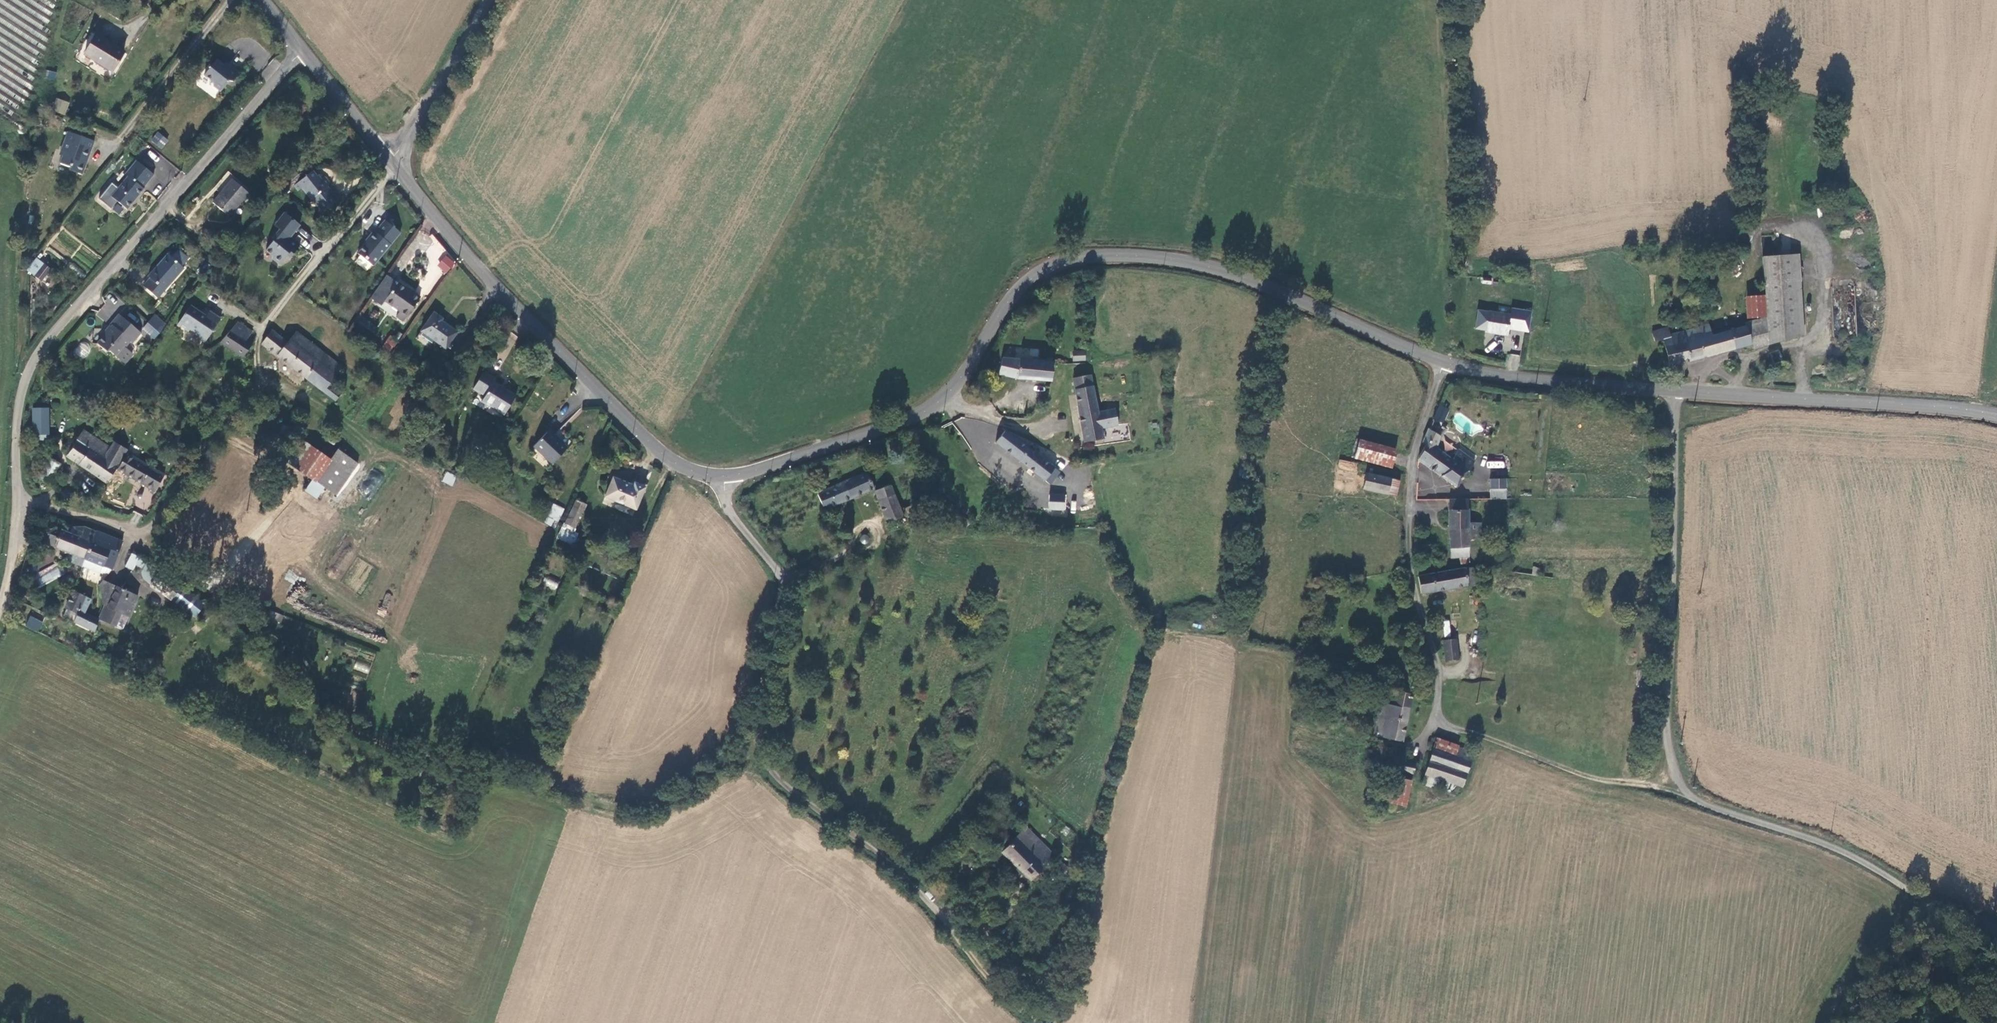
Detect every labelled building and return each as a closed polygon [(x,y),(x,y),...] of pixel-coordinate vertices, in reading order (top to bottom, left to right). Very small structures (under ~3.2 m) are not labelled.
[(85,53),(113,71),(124,52),(96,34),(85,53)] [(223,66),(215,59),(213,63),(208,63),(210,67),(204,75),(212,81),(213,84),(221,90),(228,80),(233,82),(238,74),(225,64),(223,66)] [(47,70),(45,79),(54,81),(56,72),(47,70)] [(57,98),(52,112),(64,117),(69,103),(57,98)] [(60,130),(64,117),(52,112),(47,125),(60,130)] [(161,149),(169,140),(158,131),(150,140),(161,149)] [(91,142),(66,132),(59,151),(62,152),(59,163),(69,167),(68,169),(81,174),(84,164),(82,164),(83,159),(86,160),(91,142)] [(153,175),(135,160),(125,174),(126,175),(110,195),(127,210),(143,191),(142,189),(153,175)] [(338,201),(328,187),(331,184),(324,175),(321,178),(318,174),(316,175),(312,170),(293,185),(298,190),(302,187),(316,207),(317,206),(322,213),(338,201)] [(228,217),(248,193),(232,180),(213,203),(228,217)] [(289,238),(298,226),(283,214),(273,226),(277,230),(271,239),(271,242),(264,251),(270,256),(271,258),(278,265),(285,256),(289,252),(292,254),(298,246),(289,238)] [(400,232),(385,220),(375,232),(373,230),(367,238),(369,239),(357,253),(373,266),(400,232)] [(158,299),(183,268),(166,253),(147,275),(150,278),(143,286),(158,299)] [(436,265),(445,273),(455,263),(446,254),(436,265)] [(1763,257),(1765,296),(1767,316),(1767,318),(1774,344),(1798,337),(1793,255),(1763,257)] [(27,270),(36,277),(45,264),(37,257),(27,270)] [(51,270),(45,264),(36,277),(41,282),(51,270)] [(381,306),(385,301),(397,283),(386,275),(370,299),(381,306)] [(403,322),(420,298),(406,287),(405,288),(397,283),(385,301),(399,311),(396,316),(403,322)] [(1747,318),(1767,316),(1765,296),(1745,297),(1747,318)] [(112,297),(106,305),(105,304),(97,315),(105,322),(120,303),(112,297)] [(191,330),(193,331),(205,316),(190,306),(178,325),(189,332),(191,330)] [(1510,322),(1516,322),(1517,311),(1509,309),(1509,313),(1488,310),(1485,333),(1507,336),(1510,322)] [(209,311),(207,313),(219,321),(221,318),(209,311)] [(445,348),(456,332),(441,321),(443,318),(434,312),(421,330),(445,348)] [(205,342),(219,321),(207,313),(205,316),(193,331),(196,333),(195,335),(205,342)] [(139,333),(117,315),(108,325),(110,327),(97,345),(104,351),(108,351),(123,364),(131,354),(124,348),(129,341),(131,343),(139,333)] [(154,315),(147,323),(153,328),(160,333),(165,325),(154,315)] [(1755,349),(1774,344),(1767,318),(1745,323),(1746,326),(1751,343),(1753,343),(1755,349)] [(148,334),(153,328),(147,323),(142,329),(148,334)] [(246,339),(249,334),(236,323),(231,330),(223,342),(242,358),(252,344),(246,339)] [(1751,343),(1746,326),(1712,336),(1709,325),(1703,326),(1669,335),(1667,327),(1652,332),(1655,341),(1662,339),(1669,365),(1751,343)] [(260,345),(335,401),(341,393),(330,384),(343,366),(296,330),(286,342),(270,330),(260,345)] [(78,343),(74,354),(85,358),(89,346),(78,343)] [(393,348),(385,343),(383,346),(390,351),(393,348)] [(1773,365),(1780,362),(1782,362),(1778,350),(1769,353),(1773,365)] [(1085,351),(1073,352),(1073,362),(1085,361),(1085,351)] [(1506,369),(1518,370),(1519,354),(1506,354),(1506,369)] [(1021,379),(1053,382),(1053,375),(1053,368),(1050,362),(1033,362),(1002,359),(1000,374),(1021,379)] [(505,415),(515,396),(493,384),(498,375),(485,368),(475,390),(484,396),(481,401),(505,415)] [(1072,378),(1074,388),(1092,385),(1090,374),(1072,378)] [(1083,442),(1101,440),(1103,440),(1102,430),(1118,427),(1115,409),(1097,412),(1092,385),(1074,388),(1083,442)] [(1441,404),(1432,419),(1441,423),(1449,408),(1441,404)] [(441,422),(448,408),(442,405),(435,419),(441,422)] [(34,448),(49,447),(49,408),(33,408),(34,448)] [(1457,487),(1475,461),(1458,449),(1451,458),(1435,449),(1442,435),(1428,427),(1421,441),(1426,444),(1417,461),(1457,487)] [(567,447),(549,430),(534,447),(552,465),(567,447)] [(1039,456),(1006,430),(995,443),(1044,483),(1054,470),(1039,456)] [(66,457),(106,483),(116,469),(114,468),(102,460),(110,447),(84,431),(66,457)] [(286,460),(297,467),(311,447),(301,440),(286,460)] [(1391,469),(1396,450),(1359,440),(1354,459),(1391,469)] [(114,468),(126,449),(113,441),(110,447),(102,460),(114,468)] [(316,481),(330,461),(311,447),(297,467),(311,478),(316,481)] [(338,450),(330,461),(316,481),(323,486),(332,493),(355,463),(338,450)] [(1096,451),(1084,455),(1085,460),(1098,457),(1096,451)] [(154,493),(164,477),(129,454),(118,470),(154,493)] [(1338,469),(1356,471),(1357,462),(1339,460),(1338,469)] [(446,470),(441,480),(451,486),(457,476),(446,470)] [(1060,474),(1054,470),(1044,483),(1050,488),(1060,474)] [(824,510),(874,490),(872,486),(875,485),(873,481),(871,482),(867,472),(818,494),(824,510)] [(1392,479),(1366,473),(1363,490),(1388,496),(1392,479)] [(316,481),(311,478),(303,489),(316,497),(323,486),(316,481)] [(633,486),(611,478),(604,497),(635,509),(644,487),(635,483),(633,486)] [(1400,481),(1392,479),(1388,496),(1396,498),(1400,481)] [(1491,482),(1491,500),(1506,500),(1506,479),(1498,479),(1498,482),(1491,482)] [(904,517),(891,485),(875,492),(888,524),(904,517)] [(59,499),(67,504),(72,496),(65,491),(59,499)] [(1460,565),(1469,565),(1468,542),(1468,526),(1467,500),(1448,500),(1450,558),(1460,557),(1460,565)] [(585,505),(575,501),(564,525),(574,529),(585,505)] [(553,519),(559,507),(553,504),(547,515),(553,519)] [(905,510),(908,516),(920,511),(917,505),(905,510)] [(47,544),(86,560),(98,532),(83,526),(71,525),(69,531),(61,528),(57,538),(51,535),(47,544)] [(1478,526),(1468,526),(1468,542),(1478,542),(1478,526)] [(562,528),(558,537),(566,541),(570,533),(562,528)] [(101,566),(112,570),(123,542),(98,532),(86,560),(84,565),(99,571),(101,566)] [(861,535),(860,543),(868,544),(869,536),(861,535)] [(1423,546),(1420,545),(1417,546),(1415,549),(1415,552),(1417,554),(1420,555),(1423,554),(1425,551),(1425,548),(1423,546)] [(147,562),(131,554),(125,567),(130,569),(133,564),(143,569),(147,562)] [(161,571),(147,562),(143,569),(141,575),(143,580),(152,586),(161,571)] [(42,585),(61,577),(56,563),(36,571),(42,585)] [(1421,593),(1479,583),(1476,568),(1470,569),(1418,577),(1421,593)] [(151,587),(171,600),(172,599),(182,585),(161,571),(152,586),(151,587)] [(555,590),(559,583),(545,576),(542,583),(555,590)] [(104,605),(106,606),(108,607),(117,588),(103,581),(100,586),(104,605)] [(201,599),(182,585),(172,599),(192,612),(201,599)] [(106,606),(100,619),(124,629),(137,597),(117,588),(108,607),(106,606)] [(83,602),(90,605),(93,599),(73,591),(63,615),(75,620),(78,614),(83,602)] [(206,602),(201,599),(192,612),(197,615),(206,602)] [(90,605),(83,602),(78,614),(85,617),(86,614),(90,605)] [(281,622),(284,616),(271,611),(269,618),(281,622)] [(62,618),(95,632),(100,620),(86,614),(85,617),(78,614),(75,620),(63,615),(62,618)] [(40,621),(28,616),(23,625),(36,631),(40,621)] [(1442,621),(1444,635),(1451,635),(1449,620),(1442,621)] [(1445,661),(1455,660),(1453,642),(1444,643),(1445,661)] [(356,660),(353,669),(368,674),(371,665),(356,660)] [(1401,742),(1412,695),(1394,690),(1392,700),(1380,697),(1375,717),(1372,735),(1401,742)] [(1436,739),(1432,750),(1458,759),(1462,748),(1436,739)] [(1454,785),(1460,787),(1473,752),(1462,748),(1458,759),(1432,750),(1424,775),(1454,785)] [(1415,766),(1399,762),(1397,770),(1412,774),(1415,766)] [(1451,796),(1454,785),(1424,775),(1421,786),(1451,796)] [(1410,783),(1390,778),(1384,801),(1404,806),(1410,783)] [(1053,855),(1025,827),(1001,852),(1030,880),(1053,855)]
